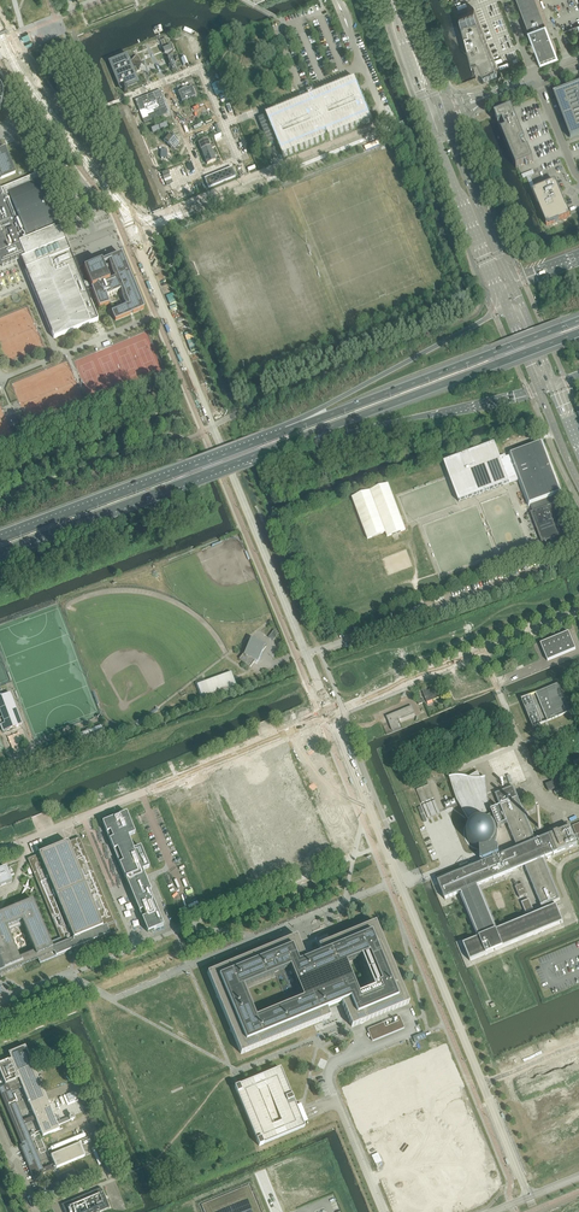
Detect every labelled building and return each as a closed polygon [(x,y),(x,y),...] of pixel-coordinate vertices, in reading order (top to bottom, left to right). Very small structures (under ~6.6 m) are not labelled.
[(524,13),(540,54),(557,48),(553,39),(552,40),(550,36),(552,36),(547,23),(539,0),(519,0),(524,13)] [(497,70),(474,8),(459,14),(471,59),(476,57),(485,75),(497,70)] [(578,30),(578,26),(564,31),(565,36),(578,30)] [(166,39),(160,41),(163,48),(169,46),(166,39)] [(126,57),(111,63),(121,89),(137,82),(130,65),(131,65),(132,64),(132,66),(140,67),(140,66),(142,63),(139,56),(136,56),(135,56),(131,62),(131,63),(130,63),(129,64),(126,57)] [(171,58),(167,59),(172,71),(176,69),(171,58)] [(313,92),(308,94),(309,98),(266,116),(284,158),(330,138),(372,121),(369,112),(360,90),(355,79),(315,96),(313,92)] [(225,92),(220,82),(212,85),(216,95),(225,92)] [(555,95),(571,138),(578,135),(578,86),(555,95)] [(179,93),(178,93),(182,103),(195,97),(191,87),(187,89),(187,88),(182,90),(182,91),(179,93)] [(160,90),(140,99),(147,114),(167,106),(160,90)] [(511,108),(494,115),(516,168),(533,161),(511,108)] [(177,142),(178,141),(170,135),(169,136),(165,141),(164,142),(171,149),(172,148),(174,150),(179,145),(177,142)] [(207,140),(198,144),(201,151),(210,147),(211,149),(215,147),(214,144),(210,146),(207,140)] [(378,142),(365,147),(366,151),(380,145),(378,142)] [(210,147),(201,151),(204,158),(213,154),(211,149),(210,147)] [(1,179),(15,173),(5,148),(0,150),(0,180),(1,179)] [(213,154),(204,158),(207,165),(216,161),(213,154)] [(236,177),(232,169),(229,170),(229,169),(204,179),(208,188),(236,177)] [(1,264),(2,267),(8,264),(21,259),(31,285),(32,286),(34,292),(35,294),(39,304),(40,306),(44,316),(45,318),(49,328),(50,330),(54,339),(62,335),(64,334),(84,326),(91,323),(98,320),(86,290),(92,289),(90,285),(83,283),(76,268),(73,260),(64,237),(60,228),(59,225),(57,222),(50,204),(42,185),(41,182),(38,175),(2,190),(0,186),(0,264),(1,264)] [(555,182),(532,191),(547,226),(570,216),(555,182)] [(99,308),(109,304),(106,297),(121,291),(121,292),(123,301),(124,302),(125,304),(126,305),(123,307),(111,312),(115,321),(144,309),(121,255),(105,261),(105,262),(100,264),(98,264),(84,270),(90,285),(92,289),(99,308)] [(147,332),(73,361),(89,401),(163,372),(147,332)] [(147,405),(158,401),(155,393),(144,398),(147,405)] [(495,443),(445,462),(459,501),(514,480),(515,482),(518,480),(528,507),(531,506),(533,512),(559,502),(557,496),(563,494),(543,439),(508,452),(509,456),(506,457),(505,455),(500,457),(495,443)] [(389,484),(352,498),(367,539),(385,532),(387,537),(406,530),(389,484)] [(537,522),(543,537),(540,538),(542,543),(543,544),(544,548),(559,543),(561,542),(563,541),(572,538),(563,512),(561,507),(559,502),(533,512),(537,522)] [(274,630),(269,637),(273,641),(279,633),(274,630)] [(568,632),(568,633),(542,643),(540,644),(548,661),(576,649),(569,632),(568,632)] [(248,648),(240,659),(250,668),(256,661),(258,662),(262,652),(266,647),(265,646),(265,645),(262,643),(256,638),(254,640),(252,639),(248,648)] [(231,672),(197,685),(203,701),(237,688),(231,672)] [(558,684),(521,699),(533,727),(570,712),(558,684)] [(425,698),(425,699),(426,699),(427,703),(443,696),(439,687),(427,692),(426,689),(422,690),(425,698)] [(0,697),(0,724),(3,732),(22,725),(10,693),(0,697)] [(398,728),(395,721),(414,713),(412,706),(386,717),(392,731),(398,728)] [(481,780),(478,772),(467,778),(465,778),(464,778),(462,777),(461,777),(460,777),(458,777),(456,777),(454,777),(452,778),(451,778),(450,778),(457,800),(468,819),(469,819),(470,818),(471,818),(472,817),(473,816),(475,816),(476,815),(477,815),(478,815),(479,815),(480,815),(482,815),(483,815),(484,815),(485,815),(486,816),(487,816),(487,811),(489,813),(494,810),(490,801),(488,801),(485,779),(484,779),(483,779),(481,780)] [(563,792),(569,790),(564,777),(558,780),(563,792)] [(558,780),(546,785),(549,791),(560,787),(558,780)] [(479,864),(480,864),(474,867),(472,862),(470,863),(468,864),(470,868),(438,882),(445,900),(461,893),(462,895),(479,938),(463,944),(470,961),(563,923),(556,906),(555,906),(554,902),(560,900),(543,859),(578,845),(575,839),(570,827),(568,823),(567,823),(560,826),(562,830),(536,841),(513,786),(495,794),(509,828),(510,832),(511,832),(518,848),(498,857),(497,855),(499,854),(499,848),(494,844),(495,843),(496,841),(497,840),(497,839),(497,838),(498,836),(498,835),(498,834),(498,832),(498,831),(498,830),(497,829),(497,828),(497,827),(496,826),(496,825),(495,823),(494,822),(494,821),(493,820),(491,819),(490,819),(489,818),(488,817),(487,817),(486,817),(485,816),(483,816),(482,816),(480,816),(479,816),(477,816),(476,816),(475,817),(474,817),(473,818),(471,819),(470,820),(469,820),(468,822),(467,822),(467,823),(466,824),(465,826),(465,827),(464,828),(464,829),(464,830),(464,831),(464,832),(464,833),(464,834),(464,835),(464,836),(464,838),(465,839),(465,840),(466,842),(467,843),(468,844),(469,845),(470,846),(471,847),(472,848),(473,848),(474,849),(476,849),(477,850),(478,850),(479,850),(480,859),(484,861),(485,860),(486,862),(483,863),(483,862),(479,864)] [(455,799),(444,804),(446,809),(457,805),(455,799)] [(492,812),(491,812),(492,812),(495,820),(498,828),(500,828),(502,827),(507,825),(507,824),(504,816),(501,808),(500,808),(495,810),(492,812)] [(128,836),(135,834),(127,813),(111,819),(108,820),(102,823),(106,832),(109,839),(114,850),(119,863),(127,881),(128,885),(130,891),(148,933),(164,926),(149,892),(151,891),(149,887),(150,887),(150,886),(150,885),(149,884),(148,884),(142,870),(149,868),(141,847),(134,850),(128,836)] [(40,964),(57,957),(76,949),(105,937),(118,932),(79,838),(80,838),(79,838),(66,843),(56,847),(37,855),(33,857),(28,859),(61,938),(51,943),(33,900),(13,908),(5,912),(1,913),(0,914),(0,958),(3,965),(4,969),(5,971),(6,972),(6,973),(12,970),(17,968),(22,966),(38,959),(38,960),(40,964)] [(0,887),(3,886),(7,885),(11,883),(12,882),(10,876),(9,874),(6,868),(3,869),(1,870),(0,870),(0,888),(0,887)] [(523,884),(515,887),(520,898),(527,895),(523,884)] [(529,899),(521,903),(526,913),(534,910),(529,899)] [(296,936),(285,941),(208,973),(207,973),(241,1054),(322,1021),(330,1018),(330,1017),(328,1011),(327,1009),(342,1003),(342,1005),(343,1005),(352,1027),(369,1020),(392,1011),(409,1004),(409,1003),(375,923),(375,922),(358,929),(357,929),(357,930),(318,946),(321,952),(321,954),(307,960),(306,958),(297,936),(296,936)] [(373,1041),(403,1029),(404,1029),(404,1028),(404,1027),(400,1017),(399,1017),(399,1016),(398,1016),(398,1017),(368,1029),(368,1030),(368,1031),(372,1041),(373,1041)] [(25,1047),(9,1054),(11,1060),(18,1076),(12,1078),(16,1087),(21,1085),(22,1087),(35,1117),(36,1119),(43,1137),(60,1130),(58,1126),(74,1119),(73,1116),(57,1122),(48,1101),(44,1093),(35,1069),(33,1066),(33,1065),(31,1061),(29,1056),(28,1054),(28,1053),(25,1047)] [(0,1064),(0,1072),(2,1078),(5,1084),(5,1085),(8,1084),(8,1085),(0,1088),(0,1091),(1,1093),(22,1144),(22,1145),(24,1149),(24,1150),(24,1151),(25,1152),(23,1153),(23,1154),(26,1161),(32,1174),(33,1178),(40,1175),(43,1174),(45,1173),(44,1172),(56,1167),(55,1165),(43,1169),(24,1124),(36,1119),(35,1117),(23,1121),(11,1092),(22,1087),(21,1085),(16,1087),(12,1078),(18,1076),(11,1060),(8,1061),(0,1064)] [(280,1068),(239,1085),(236,1087),(234,1087),(237,1094),(256,1140),(259,1146),(264,1144),(305,1128),(300,1116),(290,1093),(280,1068)] [(65,1150),(51,1156),(55,1165),(56,1167),(56,1169),(61,1167),(73,1162),(83,1157),(85,1157),(83,1152),(81,1147),(80,1144),(75,1146),(71,1148),(66,1150),(65,1150)] [(94,1147),(92,1148),(99,1165),(101,1164),(94,1147)] [(73,1171),(59,1176),(63,1185),(76,1179),(73,1171)] [(202,1205),(205,1211),(261,1211),(250,1185),(202,1205)] [(62,1205),(64,1211),(99,1211),(109,1208),(101,1188),(62,1205)]
